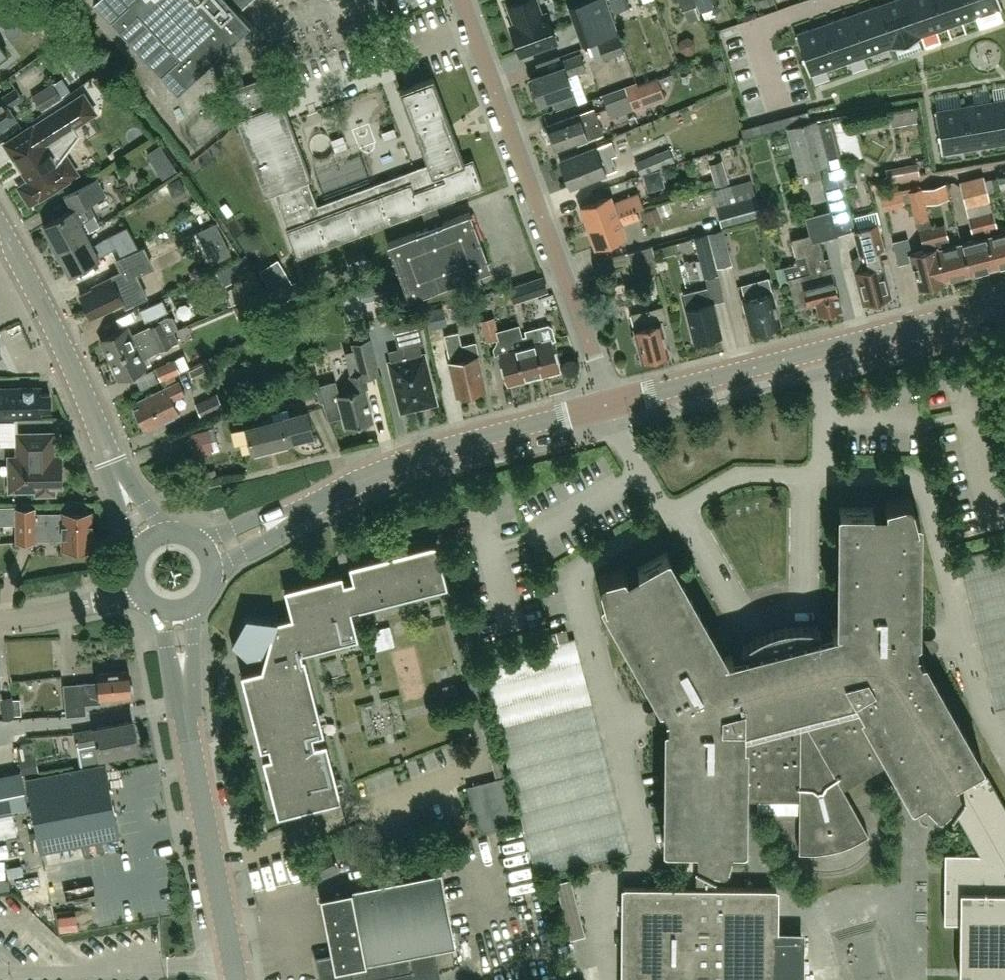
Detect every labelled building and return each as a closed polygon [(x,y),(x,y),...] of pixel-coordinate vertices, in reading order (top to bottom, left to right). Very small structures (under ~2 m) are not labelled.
[(178,92),(251,24),(239,11),(251,0),(94,0),(178,92)] [(521,55),(557,42),(546,13),(541,14),(536,0),(525,0),(508,6),(515,24),(510,26),(521,55)] [(576,7),(589,44),(617,34),(605,0),(594,0),(576,7)] [(614,13),(626,8),(623,0),(609,0),(614,13)] [(697,5),(695,0),(679,0),(683,10),(697,5)] [(700,12),(714,7),(712,0),(696,0),(700,12)] [(878,5),(892,47),(920,38),(907,0),(891,0),(878,5)] [(937,0),(907,0),(920,38),(921,37),(920,36),(946,27),(937,0)] [(968,0),(937,0),(946,27),(974,17),(968,0)] [(974,17),(1002,7),(999,0),(968,0),(974,17)] [(891,47),(892,47),(878,5),(851,14),(865,55),(891,46),(891,47)] [(823,24),(838,65),(865,55),(851,14),(823,24)] [(809,74),(838,65),(823,24),(795,34),(809,74)] [(624,51),(618,35),(598,42),(604,59),(624,51)] [(536,102),(538,101),(539,103),(552,98),(556,109),(575,102),(571,91),(572,91),(566,76),(586,69),(580,53),(561,60),(563,66),(530,78),(534,89),(532,89),(530,92),(534,101),(536,102)] [(949,66),(975,64),(975,57),(949,59),(949,66)] [(581,78),(588,98),(608,91),(601,70),(581,78)] [(473,158),(471,159),(470,156),(463,158),(433,77),(400,89),(428,165),(317,206),(307,180),(311,178),(282,100),(280,101),(271,77),(263,80),(262,78),(232,89),(242,116),(236,118),(265,196),(275,192),(288,227),(287,228),(297,256),(422,210),(436,205),(484,187),(473,158)] [(657,77),(638,84),(637,82),(602,94),(607,109),(630,101),(633,109),(664,98),(657,77)] [(36,101),(42,110),(62,97),(52,82),(32,95),(36,101)] [(22,97),(16,87),(0,98),(0,130),(17,119),(9,106),(22,97)] [(73,140),(70,136),(67,131),(86,118),(90,114),(91,108),(90,103),(85,99),(79,97),(74,99),(33,125),(33,124),(4,142),(29,181),(24,185),(23,190),(25,195),(29,198),(34,199),(40,197),(40,198),(68,180),(68,179),(69,178),(73,175),(74,170),(68,162),(63,160),(58,162),(57,163),(55,160),(62,149),(62,148),(73,140)] [(992,101),(999,143),(1004,142),(1004,99),(992,101)] [(964,105),(971,148),(999,143),(992,101),(964,105)] [(941,153),(971,148),(964,105),(934,110),(941,153)] [(603,133),(594,108),(547,125),(556,149),(603,133)] [(808,110),(798,112),(801,122),(810,119),(808,110)] [(798,112),(789,115),(791,124),(801,122),(798,112)] [(789,115),(779,117),(782,127),(791,124),(789,115)] [(825,190),(830,209),(830,210),(837,234),(838,234),(854,230),(864,269),(856,272),(864,304),(890,297),(882,264),(878,250),(884,249),(878,226),(881,226),(877,211),(854,217),(853,212),(850,213),(842,180),(848,179),(832,116),(817,119),(829,163),(828,164),(825,190)] [(779,117),(770,120),(772,129),(782,127),(779,117)] [(800,171),(828,164),(829,163),(817,119),(788,127),(800,171)] [(861,140),(885,136),(883,119),(858,123),(861,140)] [(770,120),(760,122),(762,132),(772,129),(770,120)] [(760,122),(750,125),(753,134),(762,132),(760,122)] [(322,131),(328,150),(350,143),(344,125),(322,131)] [(750,125),(741,127),(743,137),(753,134),(750,125)] [(844,157),(863,153),(856,125),(838,129),(844,157)] [(570,187),(606,173),(617,168),(612,156),(617,154),(612,141),(596,147),(595,147),(560,161),(570,187)] [(641,175),(675,161),(669,148),(636,162),(641,175)] [(169,159),(155,167),(162,179),(176,170),(169,159)] [(729,181),(722,160),(709,164),(716,185),(729,181)] [(57,250),(87,233),(86,233),(100,225),(88,203),(105,194),(97,179),(66,195),(74,210),(44,225),(57,250)] [(972,182),(978,204),(991,201),(985,179),(972,182)] [(722,226),(762,215),(752,180),(712,191),(722,226)] [(978,204),(972,182),(960,186),(966,208),(978,204)] [(933,186),(922,189),(926,203),(937,200),(947,197),(944,184),(933,186)] [(917,222),(924,250),(909,253),(918,289),(945,283),(945,280),(931,227),(921,188),(902,193),(905,204),(911,202),(916,222),(917,222)] [(581,207),(589,227),(636,209),(644,206),(638,191),(612,201),(610,196),(581,207)] [(650,225),(665,221),(660,204),(645,209),(650,225)] [(428,227),(387,243),(388,244),(408,297),(408,298),(436,288),(436,287),(462,277),(462,278),(491,267),(490,266),(470,213),(471,213),(470,212),(443,222),(436,205),(422,210),(428,227)] [(636,209),(589,227),(596,247),(625,236),(621,225),(639,218),(636,209)] [(830,210),(806,216),(810,233),(791,238),(798,264),(777,270),(781,285),(789,282),(795,308),(816,302),(819,315),(823,314),(825,316),(830,315),(831,312),(841,309),(833,279),(830,267),(826,268),(819,240),(838,235),(838,234),(837,234),(830,210)] [(994,267),(1004,265),(1004,232),(998,234),(993,211),(980,215),(994,267)] [(961,243),(969,274),(994,267),(980,215),(968,218),(974,240),(961,243)] [(931,227),(945,280),(969,274),(961,243),(950,246),(948,237),(947,237),(943,224),(931,227)] [(87,233),(57,250),(70,274),(100,258),(99,256),(117,247),(122,257),(139,249),(128,227),(93,246),(87,233)] [(723,229),(708,233),(717,269),(732,264),(723,229)] [(719,274),(717,269),(708,233),(694,237),(704,278),(719,274)] [(127,308),(148,298),(136,274),(153,266),(144,247),(122,257),(117,260),(123,272),(101,282),(102,284),(81,294),(92,317),(124,302),(127,308)] [(637,278),(657,273),(651,249),(630,254),(637,278)] [(363,250),(346,256),(349,265),(366,259),(363,250)] [(745,298),(754,332),(781,325),(776,305),(778,304),(774,290),(773,290),(769,276),(742,284),(746,297),(745,298)] [(286,277),(267,289),(278,306),(297,294),(286,277)] [(514,301),(531,296),(526,281),(509,287),(514,301)] [(695,342),(721,335),(713,302),(711,302),(707,287),(697,290),(683,293),(695,342)] [(163,299),(140,309),(145,321),(168,310),(163,299)] [(643,360),(668,354),(663,335),(665,335),(662,323),(666,322),(662,307),(631,315),(636,332),(634,334),(636,341),(638,342),(643,360)] [(443,308),(425,311),(429,329),(447,325),(443,308)] [(160,321),(131,335),(127,327),(102,340),(111,359),(174,330),(173,329),(174,329),(176,325),(172,316),(168,316),(159,320),(160,321)] [(489,318),(482,320),(487,341),(496,339),(499,338),(497,330),(494,317),(489,318)] [(423,340),(419,324),(394,331),(397,346),(395,347),(397,352),(389,354),(403,409),(411,407),(413,409),(425,406),(426,403),(434,401),(430,386),(432,383),(429,372),(426,370),(419,341),(423,340)] [(525,345),(534,377),(559,370),(551,340),(555,339),(552,327),(548,324),(525,330),(529,344),(525,345)] [(150,360),(148,356),(179,341),(174,330),(111,359),(121,378),(146,366),(145,365),(149,363),(150,360)] [(462,346),(459,332),(444,335),(451,362),(458,395),(484,389),(474,343),(462,346)] [(508,383),(534,377),(525,345),(525,346),(522,336),(497,343),(494,348),(496,354),(500,352),(508,383)] [(379,375),(371,339),(353,344),(354,351),(359,349),(366,378),(379,375)] [(181,371),(190,368),(184,355),(156,368),(162,381),(181,372),(181,371)] [(213,374),(220,371),(214,359),(208,362),(190,370),(194,381),(201,377),(206,387),(217,382),(213,374)] [(328,419),(343,416),(346,427),(373,421),(365,388),(368,388),(364,372),(350,376),(354,391),(339,394),(335,381),(317,386),(320,400),(324,400),(328,419)] [(172,400),(185,394),(179,383),(167,389),(138,403),(139,407),(135,409),(143,426),(150,422),(152,427),(179,414),(172,400)] [(41,411),(51,411),(51,393),(41,394),(41,387),(6,388),(6,418),(42,417),(41,411)] [(195,403),(202,417),(223,406),(216,393),(195,403)] [(307,411),(282,417),(288,440),(296,439),(296,440),(313,436),(307,411)] [(282,417),(246,427),(252,451),(255,451),(256,455),(267,452),(266,448),(276,446),(277,449),(286,447),(285,443),(288,442),(288,440),(282,417)] [(208,429),(188,434),(194,456),(214,451),(208,429)] [(53,454),(53,433),(18,434),(18,455),(7,455),(8,471),(11,471),(11,490),(37,489),(38,493),(54,493),(54,484),(61,484),(60,454),(53,454)] [(720,863),(724,863),(727,860),(732,844),(743,844),(743,799),(800,799),(799,851),(807,851),(815,851),(823,850),(831,849),(839,847),(847,844),(854,841),(862,837),(868,833),(843,788),(892,760),(914,800),(924,794),(935,806),(939,807),(943,806),(949,800),(979,853),(945,853),(944,922),(960,922),(959,976),(1004,976),(1004,805),(988,774),(981,778),(975,766),(983,761),(923,655),(918,637),(919,516),(916,516),(912,500),(910,497),(905,496),(886,501),(885,508),(841,507),(840,628),(820,633),(820,626),(804,624),(787,626),(780,627),(770,630),(755,637),(741,647),(745,652),(725,657),(666,553),(627,575),(624,569),(604,574),(600,577),(600,581),(604,596),(601,598),(661,703),(666,722),(664,843),(696,844),(696,887),(624,886),(623,979),(804,979),(804,931),(776,931),(776,888),(712,887),(712,861),(720,863)] [(64,549),(93,548),(92,512),(63,512),(63,513),(35,513),(35,509),(17,509),(17,541),(35,541),(35,539),(64,538),(64,549)] [(353,579),(344,582),(342,574),(285,588),(292,616),(301,652),(358,637),(351,611),(448,586),(437,542),(349,565),(353,579)] [(957,560),(995,712),(1004,709),(1004,549),(957,560)] [(342,799),(327,742),(315,745),(313,736),(325,733),(305,657),(303,658),(301,652),(292,616),(277,619),(277,618),(245,615),(233,644),(248,659),(265,655),(261,669),(242,674),(261,749),(269,747),(271,756),(263,758),(278,815),(342,799)] [(546,634),(549,644),(569,638),(566,629),(546,634)] [(538,880),(631,855),(574,643),(481,668),(538,880)] [(464,664),(480,727),(492,724),(476,661),(464,664)] [(131,697),(131,694),(133,691),(132,685),(130,683),(129,671),(97,673),(97,681),(64,684),(67,715),(85,714),(84,703),(100,702),(100,699),(131,697)] [(94,728),(74,732),(77,748),(78,748),(81,763),(100,759),(100,756),(138,749),(132,720),(94,728)] [(105,763),(26,778),(41,851),(119,836),(105,763)] [(28,806),(22,771),(0,775),(0,811),(28,806)] [(505,776),(467,786),(479,832),(518,822),(505,776)] [(310,879),(337,868),(329,849),(303,860),(310,879)] [(332,954),(386,944),(393,979),(442,979),(439,966),(454,963),(451,947),(455,946),(441,874),(352,891),(352,890),(321,896),(332,954)] [(261,880),(266,900),(278,897),(273,877),(261,880)] [(130,910),(148,905),(146,897),(128,901),(130,910)] [(386,944),(332,954),(316,957),(321,979),(393,979),(386,944)]
